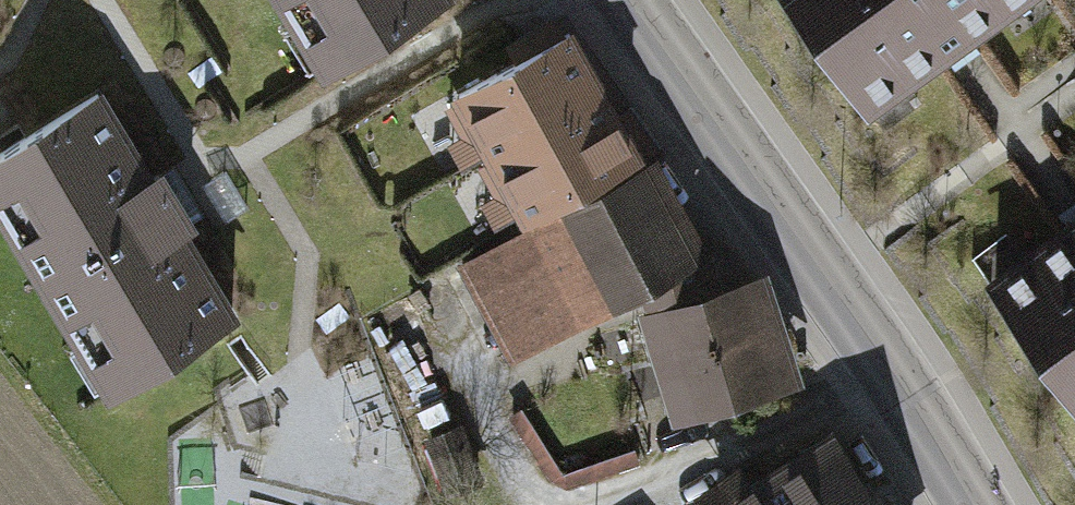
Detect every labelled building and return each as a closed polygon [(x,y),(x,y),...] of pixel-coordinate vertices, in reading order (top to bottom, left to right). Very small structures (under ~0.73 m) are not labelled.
[(438,0),(286,0),(299,21),(313,12),(341,59),(438,0)] [(866,103),(1011,0),(792,0),(866,103)] [(459,94),(492,155),(603,95),(569,33),(459,94)] [(126,379),(231,315),(180,230),(189,224),(158,173),(148,178),(98,94),(0,153),(0,171),(20,204),(6,212),(84,341),(98,332),(126,379)] [(526,217),(637,156),(603,95),(492,155),(526,217)] [(692,259),(642,167),(529,228),(530,230),(466,264),(515,354),(644,284),(692,259)] [(995,284),(1074,398),(1074,219),(1063,227),(1068,233),(995,284)] [(692,259),(644,284),(655,315),(713,297),(692,259)] [(655,315),(685,411),(789,378),(759,283),(713,297),(655,315)] [(831,436),(801,456),(799,454),(763,478),(782,504),(875,504),(831,436)] [(727,502),(728,504),(782,504),(763,478),(727,502)]
